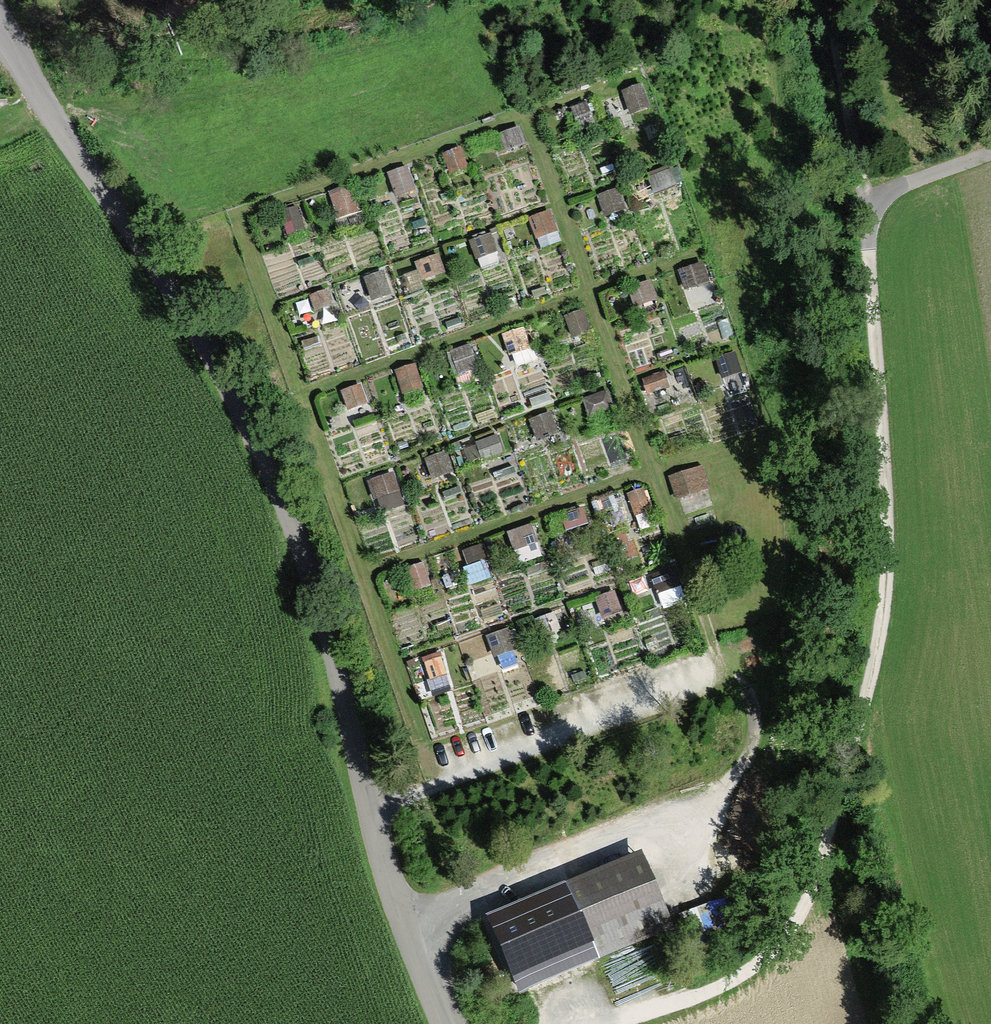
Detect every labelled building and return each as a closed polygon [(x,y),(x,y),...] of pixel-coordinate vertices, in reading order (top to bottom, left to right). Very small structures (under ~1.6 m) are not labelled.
[(638,857),(490,920),(518,987),(666,924),(638,857)]
